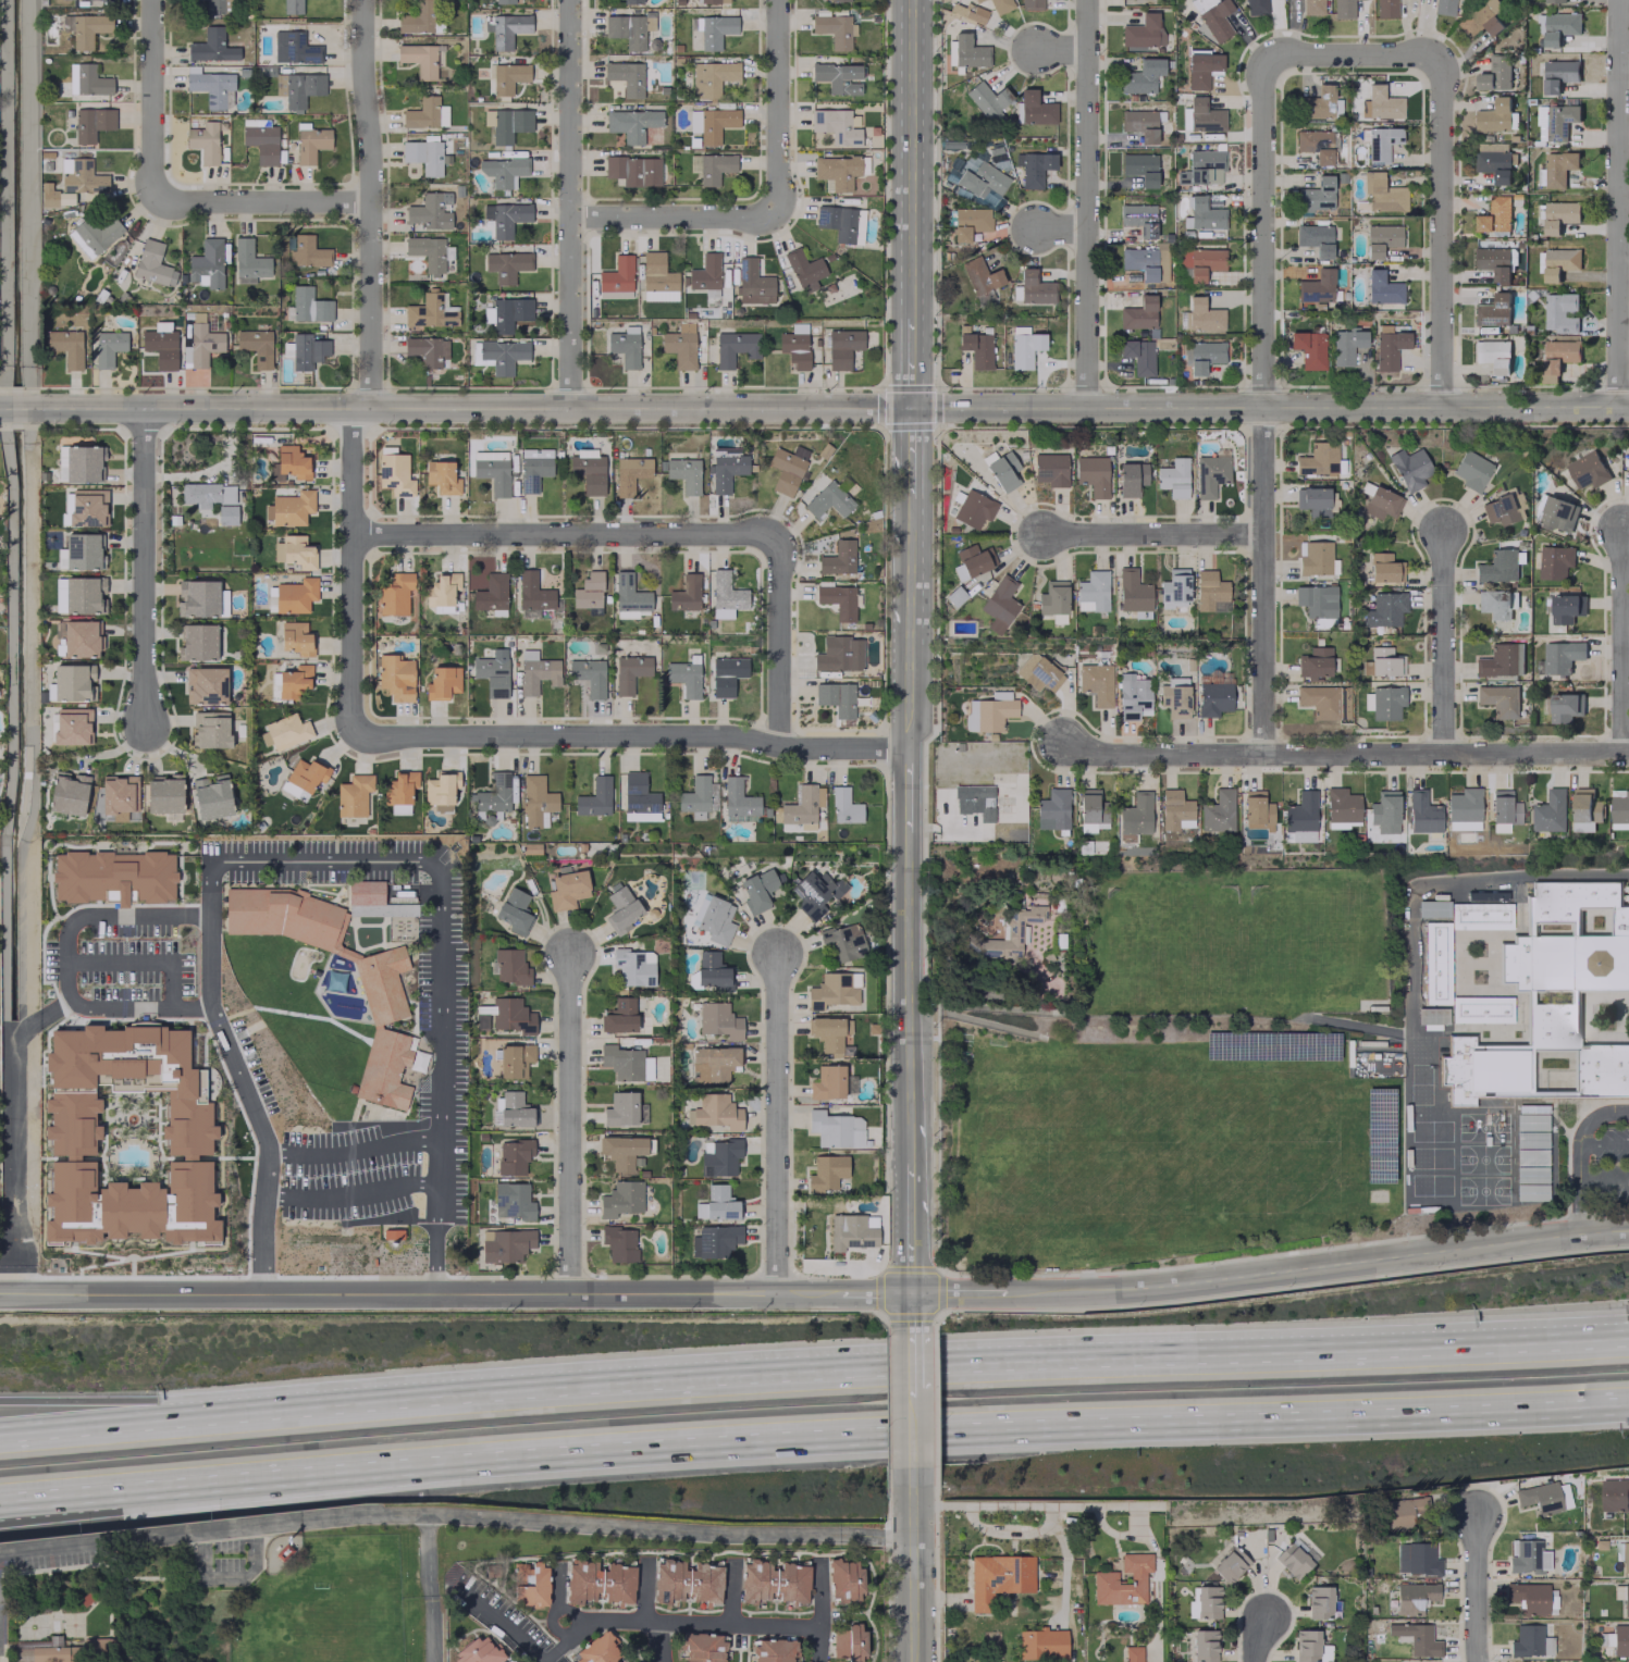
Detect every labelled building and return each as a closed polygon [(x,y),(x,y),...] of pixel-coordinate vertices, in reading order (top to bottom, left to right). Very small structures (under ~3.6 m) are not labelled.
[(205,13),(232,14),(232,0),(205,0),(205,13)] [(300,13),(300,0),(283,0),(283,13),(300,13)] [(432,0),(414,0),(415,15),(397,15),(397,32),(433,31),(432,0)] [(993,16),(1013,7),(1010,0),(986,0),(993,16)] [(1021,9),(1042,9),(1042,0),(1021,0),(1021,9)] [(1215,43),(1232,33),(1222,15),(1232,9),(1227,0),(1218,0),(1217,0),(1191,0),(1189,1),(1215,43)] [(1245,14),(1267,14),(1266,0),(1245,0),(1245,14)] [(1322,0),(1302,0),(1302,15),(1322,15),(1322,0)] [(1353,0),(1332,0),(1333,18),(1353,18),(1353,0)] [(1396,0),(1376,0),(1376,17),(1396,17),(1396,0)] [(1453,15),(1455,0),(1434,0),(1433,13),(1453,15)] [(1497,0),(1483,0),(1455,23),(1468,39),(1483,27),(1492,37),(1504,27),(1493,13),(1502,6),(1497,0)] [(963,17),(982,24),(987,11),(969,4),(963,17)] [(1141,25),(1121,25),(1121,46),(1132,46),(1132,50),(1145,50),(1145,45),(1163,45),(1163,29),(1157,28),(1157,12),(1141,11),(1141,25)] [(811,33),(830,32),(830,51),(849,50),(849,35),(855,35),(855,23),(849,23),(849,14),(810,15),(811,33)] [(72,50),(91,50),(91,32),(111,32),(111,15),(71,15),(72,50)] [(492,31),(491,50),(511,51),(511,32),(530,32),(530,15),(490,15),(490,17),(484,17),(484,31),(492,31)] [(604,37),(624,37),(625,51),(652,50),(652,43),(644,43),(644,30),(653,30),(653,16),(604,16),(604,37)] [(719,50),(719,33),(736,33),(736,16),(700,17),(700,50),(719,50)] [(187,59),(237,58),(237,47),(222,47),(222,25),(203,25),(203,41),(186,42),(187,59)] [(274,30),(274,61),(321,61),(321,45),(303,45),(303,30),(274,30)] [(987,65),(987,46),(969,46),(969,32),(953,32),(954,66),(987,65)] [(396,61),(416,61),(416,79),(435,79),(435,51),(443,51),(443,44),(396,44),(396,61)] [(1188,90),(1208,89),(1207,70),(1222,70),(1222,53),(1187,54),(1188,90)] [(1155,74),(1163,75),(1164,58),(1139,58),(1139,71),(1120,71),(1120,92),(1154,92),(1155,74)] [(1477,90),(1510,89),(1509,59),(1489,60),(1490,73),(1477,74),(1477,90)] [(1544,94),(1559,94),(1559,82),(1577,81),(1577,61),(1543,61),(1544,94)] [(622,98),(641,98),(642,63),(603,62),(602,81),(623,81),(622,98)] [(739,79),(739,62),(692,63),(693,98),(719,97),(718,80),(739,79)] [(112,77),(94,77),(94,63),(69,63),(69,93),(111,94),(112,77)] [(859,63),(811,64),(811,81),(827,81),(827,94),(860,94),(859,63)] [(512,96),(511,81),(529,81),(529,64),(492,65),(493,96),(512,96)] [(234,73),(198,73),(198,66),(186,66),(186,90),(205,90),(205,110),(225,109),(225,92),(234,92),(234,73)] [(324,74),(285,74),(284,110),(303,111),(303,94),(324,95),(324,74)] [(964,92),(991,127),(1003,118),(997,110),(1012,99),(1002,86),(991,94),(980,79),(964,92)] [(1403,117),(1402,96),(1383,97),(1383,83),(1366,83),(1367,100),(1360,100),(1360,118),(1403,117)] [(1333,84),(1317,84),(1317,96),(1297,96),(1297,117),(1332,117),(1333,84)] [(1055,102),(1036,102),(1036,89),(1019,89),(1020,123),(1055,122),(1055,102)] [(402,109),(401,126),(446,127),(446,105),(437,105),(438,95),(419,95),(418,109),(402,109)] [(1224,130),(1224,109),(1202,108),(1203,96),(1189,96),(1188,129),(1224,130)] [(1474,111),(1474,131),(1510,130),(1509,96),(1494,97),(1494,110),(1474,111)] [(1537,141),(1566,141),(1565,122),(1579,122),(1579,105),(1536,106),(1537,141)] [(114,108),(74,109),(75,144),(94,144),(94,130),(114,129),(114,108)] [(738,127),(738,108),(689,109),(689,132),(699,132),(699,145),(719,145),(719,127),(738,127)] [(492,145),(511,145),(511,131),(531,131),(531,110),(493,109),(492,145)] [(830,145),(860,145),(860,128),(858,128),(858,115),(850,115),(850,109),(811,109),(811,131),(830,131),(830,145)] [(642,145),(642,127),(662,126),(661,110),(605,111),(605,132),(623,131),(623,145),(642,145)] [(1140,143),(1155,144),(1156,111),(1122,110),(1121,130),(1140,131),(1140,143)] [(186,128),(185,147),(200,148),(199,164),(224,165),(224,145),(226,145),(226,120),(202,120),(202,128),(186,128)] [(276,165),(277,126),(257,126),(257,120),(243,120),(242,144),(256,145),(256,165),(276,165)] [(330,149),(330,128),(308,128),(308,122),(298,122),(296,164),(314,165),(314,148),(330,149)] [(1388,163),(1387,144),(1401,143),(1400,127),(1367,128),(1368,163),(1388,163)] [(1295,151),(1315,152),(1315,164),(1330,165),(1331,131),(1295,131),(1295,151)] [(401,161),(422,162),(422,176),(441,176),(441,141),(401,141),(401,161)] [(1508,185),(1509,144),(1496,144),(1496,143),(1485,143),(1484,151),(1474,150),(1473,172),(1494,172),(1494,185),(1508,185)] [(1188,151),(1189,171),(1175,171),(1176,184),(1221,183),(1220,172),(1223,172),(1222,150),(1188,151)] [(1578,169),(1578,152),(1544,152),(1544,173),(1537,173),(1538,186),(1564,186),(1564,169),(1578,169)] [(1041,189),(1042,169),(1055,169),(1055,153),(1021,153),(1021,164),(1021,189),(1041,189)] [(699,186),(718,185),(718,172),(736,172),(735,154),(698,155),(699,186)] [(953,182),(981,199),(988,188),(998,195),(1009,178),(970,154),(953,182)] [(1156,154),(1121,154),(1120,174),(1140,174),(1140,188),(1155,188),(1156,154)] [(622,186),(659,185),(659,156),(604,157),(604,177),(622,177),(622,186)] [(851,192),(851,175),(860,175),(860,157),(813,156),(813,178),(825,178),(825,191),(851,192)] [(107,174),(91,174),(91,158),(70,158),(70,175),(61,175),(61,191),(107,193),(107,174)] [(491,189),(514,188),(514,175),(526,175),(526,158),(477,159),(478,174),(491,174),(491,189)] [(1406,186),(1383,187),(1382,171),(1362,172),(1362,183),(1367,183),(1367,211),(1406,210),(1406,186)] [(1332,175),(1317,175),(1317,188),(1297,188),(1296,210),(1332,211),(1332,175)] [(40,182),(40,207),(57,207),(57,189),(50,189),(50,182),(40,182)] [(449,229),(450,192),(421,191),(421,205),(405,205),(405,223),(422,223),(422,228),(449,229)] [(1224,207),(1204,208),(1203,194),(1189,194),(1190,228),(1224,227),(1224,207)] [(1509,231),(1508,195),(1488,195),(1489,215),(1474,215),(1475,232),(1509,231)] [(1544,236),(1559,235),(1559,223),(1578,223),(1578,202),(1543,203),(1544,236)] [(492,240),(511,239),(511,222),(531,221),(530,204),(483,204),(483,220),(492,220),(492,240)] [(1155,205),(1119,204),(1119,224),(1139,225),(1139,238),(1154,238),(1155,205)] [(856,207),(816,205),(815,227),(834,228),(834,243),(861,244),(861,237),(862,237),(863,217),(856,217),(856,207)] [(990,231),(990,209),(953,208),(953,242),(969,242),(969,230),(990,231)] [(97,229),(85,216),(66,233),(90,259),(124,228),(113,215),(97,229)] [(1331,225),(1295,225),(1295,245),(1315,245),(1315,258),(1331,259),(1331,225)] [(1401,226),(1366,225),(1365,259),(1381,259),(1381,246),(1400,246),(1401,226)] [(328,248),(313,248),(313,235),(294,235),(294,249),(288,249),(289,265),(329,265),(328,248)] [(187,255),(187,281),(197,281),(197,274),(207,274),(206,288),(221,288),(222,238),(200,237),(200,255),(187,255)] [(269,257),(252,257),(251,237),(234,237),(235,281),(254,280),(254,276),(270,276),(269,257)] [(443,238),(404,237),(404,254),(424,255),(424,274),(443,275),(443,259),(452,259),(452,246),(443,246),(443,238)] [(176,268),(158,264),(163,242),(142,238),(133,277),(172,286),(176,268)] [(784,253),(800,293),(816,286),(814,279),(826,274),(819,256),(805,262),(799,247),(784,253)] [(1140,282),(1166,282),(1166,249),(1121,249),(1120,268),(1140,269),(1140,282)] [(1224,250),(1178,249),(1178,265),(1189,265),(1188,283),(1203,283),(1204,270),(1224,270),(1224,250)] [(1474,269),(1494,269),(1493,285),(1509,285),(1509,249),(1474,249),(1474,269)] [(1579,270),(1579,249),(1543,250),(1544,283),(1559,283),(1558,271),(1579,270)] [(663,251),(642,251),(642,291),(677,291),(677,271),(663,271),(663,251)] [(514,284),(514,270),(529,270),(529,252),(484,253),(484,271),(495,271),(495,285),(514,284)] [(687,269),(687,288),(718,289),(718,253),(702,252),(701,269),(687,269)] [(631,254),(614,254),(614,271),(597,272),(598,291),(632,290),(631,254)] [(737,256),(738,290),(738,299),(773,299),(773,276),(755,276),(755,256),(737,256)] [(1004,283),(998,268),(985,273),(979,256),(961,262),(973,294),(1004,283)] [(1332,267),(1316,268),(1317,280),(1298,280),(1298,301),(1333,300),(1332,267)] [(1053,302),(1053,282),(1033,281),(1033,268),(1019,268),(1019,301),(1053,302)] [(1402,282),(1382,281),(1383,269),(1367,269),(1367,302),(1402,302),(1402,282)] [(312,285),(292,285),(292,320),(331,321),(332,300),(311,299),(312,285)] [(457,325),(457,306),(446,306),(445,291),(421,292),(422,305),(404,305),(404,326),(457,325)] [(1509,292),(1493,292),(1493,304),(1473,304),(1473,325),(1508,326),(1509,292)] [(1544,329),(1553,329),(1553,334),(1577,333),(1577,314),(1578,314),(1578,293),(1543,294),(1544,329)] [(1120,328),(1154,327),(1154,294),(1139,294),(1139,307),(1119,308),(1120,328)] [(1203,296),(1187,296),(1188,330),(1224,329),(1223,308),(1203,309),(1203,296)] [(492,332),(511,332),(511,320),(531,320),(531,299),(491,299),(492,307),(483,307),(483,322),(492,322),(492,332)] [(223,352),(223,332),(205,331),(205,312),(190,312),(189,368),(207,368),(207,351),(223,352)] [(693,322),(677,322),(677,332),(659,333),(660,352),(673,352),(673,370),(694,370),(693,322)] [(807,323),(790,323),(791,333),(777,333),(778,352),(787,352),(787,362),(793,362),(793,370),(808,370),(807,323)] [(1375,371),(1395,371),(1396,348),(1409,348),(1409,332),(1390,332),(1390,325),(1376,325),(1375,371)] [(606,333),(607,353),(620,352),(620,369),(638,369),(637,326),(623,326),(624,333),(606,333)] [(1010,369),(1031,369),(1031,350),(1044,350),(1044,334),(1028,334),(1028,326),(1011,326),(1010,369)] [(828,330),(827,370),(849,370),(849,349),(862,349),(862,330),(828,330)] [(1365,330),(1331,331),(1332,366),(1352,365),(1352,348),(1366,347),(1365,330)] [(63,370),(81,370),(81,331),(45,331),(45,350),(64,350),(63,370)] [(175,370),(176,331),(141,331),(141,351),(155,351),(155,370),(175,370)] [(270,331),(235,331),(236,350),(253,350),(253,369),(271,369),(270,331)] [(126,332),(94,333),(95,369),(112,368),(112,351),(126,351),(126,332)] [(1323,369),(1324,332),(1289,332),(1289,349),(1303,349),(1302,369),(1323,369)] [(329,340),(310,340),(310,333),(292,333),(291,370),(311,370),(311,362),(321,362),(321,355),(329,355),(329,340)] [(758,333),(715,333),(716,370),(733,369),(733,356),(758,356),(758,333)] [(991,369),(991,334),(957,334),(958,350),(970,350),(970,369),(991,369)] [(447,358),(447,338),(404,337),(404,354),(421,355),(421,368),(440,369),(440,358),(447,358)] [(1119,356),(1132,356),(1133,376),(1153,376),(1152,340),(1119,340),(1119,356)] [(512,376),(512,359),(528,359),(528,342),(478,341),(478,358),(492,359),(492,376),(512,376)] [(1473,341),(1473,362),(1493,362),(1494,375),(1509,375),(1509,341),(1473,341)] [(1578,341),(1542,341),(1543,383),(1558,383),(1558,362),(1578,362),(1578,341)] [(1189,343),(1190,376),(1204,375),(1204,363),(1223,363),(1223,342),(1189,343)] [(1295,456),(1295,474),(1336,474),(1336,441),(1310,441),(1310,456),(1295,456)] [(276,473),(292,473),(292,479),(308,480),(309,456),(297,456),(298,445),(277,444),(276,473)] [(101,481),(100,445),(57,446),(58,482),(101,481)] [(407,454),(395,454),(395,446),(379,446),(378,487),(390,487),(390,495),(413,496),(414,479),(407,479),(407,454)] [(790,497),(806,461),(774,447),(767,464),(779,469),(770,489),(790,497)] [(739,448),(712,448),(712,464),(707,464),(707,471),(711,471),(711,494),(729,493),(728,474),(747,474),(747,455),(739,455),(739,448)] [(1424,485),(1421,478),(1432,472),(1420,448),(1404,456),(1400,449),(1387,455),(1406,493),(1424,485)] [(1451,472),(1462,479),(1459,484),(1477,493),(1493,464),(1464,448),(1451,472)] [(551,476),(551,449),(520,449),(520,493),(534,493),(534,476),(551,476)] [(1578,489),(1590,482),(1593,488),(1610,479),(1592,449),(1564,465),(1578,489)] [(1003,494),(1020,483),(1012,472),(1019,467),(1008,450),(984,465),(1003,494)] [(1066,453),(1033,454),(1033,481),(1047,481),(1047,486),(1067,486),(1066,453)] [(582,494),(603,495),(604,456),(569,456),(568,475),(582,475),(582,494)] [(1214,498),(1214,483),(1229,483),(1229,456),(1195,456),(1196,499),(1214,498)] [(651,458),(616,457),(615,496),(632,497),(633,477),(651,477),(651,458)] [(1107,498),(1107,457),(1074,457),(1075,482),(1089,482),(1089,498),(1107,498)] [(1186,457),(1171,457),(1171,467),(1155,467),(1156,488),(1168,488),(1168,498),(1187,498),(1186,457)] [(508,497),(507,458),(472,458),(472,477),(489,477),(490,497),(508,497)] [(698,458),(665,459),(665,478),(681,478),(681,495),(699,495),(698,458)] [(459,494),(459,478),(453,478),(453,461),(425,461),(425,484),(435,484),(435,494),(459,494)] [(1147,463),(1118,463),(1117,496),(1138,497),(1138,485),(1146,485),(1147,463)] [(802,506),(814,518),(828,505),(841,517),(854,504),(830,479),(802,506)] [(1379,519),(1382,513),(1394,518),(1403,498),(1365,481),(1360,491),(1367,494),(1360,511),(1379,519)] [(234,503),(234,483),(180,484),(181,503),(195,503),(196,508),(209,508),(209,503),(234,503)] [(952,518),(976,530),(982,518),(988,521),(997,503),(966,488),(952,518)] [(1328,518),(1328,511),(1335,511),(1335,489),(1295,488),(1295,508),(1308,508),(1307,517),(1328,518)] [(313,512),(313,490),(296,489),(296,496),(271,495),(271,525),(305,525),(305,512),(313,512)] [(1479,502),(1486,523),(1498,519),(1501,526),(1527,517),(1517,489),(1479,502)] [(105,490),(71,490),(71,513),(67,513),(67,526),(106,526),(105,490)] [(1569,534),(1579,505),(1547,494),(1537,523),(1569,534)] [(236,505),(217,505),(217,524),(236,524),(236,505)] [(101,533),(64,534),(65,570),(104,568),(103,554),(102,554),(101,533)] [(314,569),(314,545),(305,545),(304,535),(281,535),(281,542),(273,542),(273,562),(298,562),(298,569),(314,569)] [(853,539),(834,538),(834,556),(817,556),(817,572),(853,573),(853,539)] [(1330,540),(1303,541),(1304,555),(1298,556),(1298,574),(1331,573),(1331,560),(1330,540)] [(976,550),(974,543),(955,550),(965,577),(996,566),(989,546),(976,550)] [(1566,580),(1566,567),(1573,567),(1574,547),(1540,546),(1539,579),(1566,580)] [(1474,581),(1516,580),(1515,548),(1489,549),(1489,563),(1474,564),(1474,581)] [(1402,560),(1390,560),(1390,552),(1370,552),(1369,581),(1402,582),(1402,560)] [(1187,568),(1168,567),(1167,581),(1159,581),(1159,607),(1187,607),(1187,568)] [(519,608),(553,608),(553,588),(536,589),(535,568),(518,568),(519,608)] [(729,569),(712,569),(711,618),(732,618),(732,609),(746,609),(747,589),(728,588),(729,569)] [(1211,611),(1211,600),(1227,600),(1227,581),(1215,581),(1215,570),(1196,569),(1195,611),(1211,611)] [(601,570),(583,570),(583,589),(572,588),(571,606),(601,607),(601,570)] [(637,618),(636,610),(650,610),(650,591),(632,591),(631,570),(614,571),(615,618),(637,618)] [(1107,570),(1086,570),(1086,581),(1075,581),(1074,611),(1106,611),(1107,570)] [(407,589),(413,589),(413,572),(389,572),(389,586),(376,586),(376,614),(407,614),(407,589)] [(425,605),(453,606),(453,589),(459,589),(459,572),(436,572),(435,584),(425,584),(425,605)] [(505,609),(506,572),(485,572),(485,590),(472,590),(472,608),(505,609)] [(699,573),(682,573),(681,591),(667,590),(667,609),(698,609),(699,573)] [(977,609),(991,618),(985,627),(997,635),(1018,604),(1007,596),(1016,583),(1002,573),(977,609)] [(105,612),(104,596),(105,596),(104,577),(54,578),(55,613),(105,612)] [(316,577),(299,577),(299,583),(274,583),(274,612),(307,612),(307,600),(316,600),(316,577)] [(217,616),(218,580),(178,580),(177,599),(176,599),(176,615),(217,616)] [(1066,580),(1044,580),(1044,593),(1037,593),(1037,613),(1066,614),(1066,580)] [(815,603),(836,603),(835,621),(853,622),(854,586),(815,585),(815,603)] [(1294,586),(1294,605),(1304,605),(1304,618),(1335,618),(1335,586),(1294,586)] [(1488,620),(1510,619),(1509,590),(1476,590),(1476,611),(1488,611),(1488,620)] [(1406,592),(1372,592),(1371,609),(1363,609),(1362,625),(1399,626),(1400,612),(1406,612),(1406,592)] [(1584,616),(1585,595),(1551,595),(1551,624),(1572,624),(1572,615),(1584,616)] [(100,657),(100,620),(62,621),(63,657),(100,657)] [(280,621),(280,648),(293,648),(293,655),(311,656),(312,632),(305,632),(305,621),(280,621)] [(215,624),(182,624),(182,646),(177,647),(177,660),(216,659),(215,624)] [(862,670),(863,637),(822,636),(822,653),(812,653),(812,669),(862,670)] [(1543,675),(1570,674),(1570,660),(1585,659),(1584,642),(1543,643),(1543,675)] [(1474,658),(1474,675),(1522,675),(1522,643),(1489,643),(1490,657),(1474,658)] [(1296,676),(1305,676),(1305,681),(1314,681),(1314,674),(1329,675),(1330,647),(1309,646),(1308,655),(1297,654),(1296,676)] [(1403,655),(1392,655),(1391,646),(1370,646),(1370,675),(1403,675),(1403,655)] [(559,659),(536,659),(536,649),(519,650),(520,696),(537,695),(536,679),(548,679),(548,686),(559,686),(559,659)] [(1035,691),(1042,684),(1051,692),(1064,678),(1034,650),(1014,672),(1035,691)] [(377,654),(378,688),(387,687),(387,701),(413,701),(412,659),(399,659),(399,653),(377,654)] [(632,695),(632,676),(651,675),(650,656),(614,657),(615,695),(632,695)] [(746,657),(712,657),(712,697),(733,697),(733,677),(746,677),(746,657)] [(486,698),(507,697),(506,658),(471,658),(472,677),(485,677),(486,698)] [(604,660),(569,659),(569,679),(586,679),(586,699),(603,699),(604,660)] [(699,663),(665,662),(665,682),(682,682),(681,698),(698,699),(699,663)] [(93,664),(53,664),(54,700),(94,700),(94,683),(93,683),(93,664)] [(310,664),(293,664),(293,671),(271,671),(271,698),(297,698),(297,687),(310,687),(310,664)] [(1111,664),(1077,664),(1077,692),(1093,692),(1092,707),(1111,707),(1111,664)] [(448,691),(459,692),(459,666),(430,665),(430,683),(425,683),(424,699),(448,700),(448,691)] [(226,667),(186,667),(185,704),(225,704),(226,667)] [(1118,673),(1119,719),(1138,719),(1138,714),(1150,714),(1149,678),(1132,678),(1132,673),(1118,673)] [(1187,677),(1166,677),(1166,685),(1158,685),(1159,706),(1167,706),(1167,718),(1188,718),(1187,677)] [(1231,710),(1231,682),(1198,682),(1198,717),(1217,717),(1217,710),(1231,710)] [(853,683),(814,684),(814,705),(834,704),(834,718),(854,718),(853,683)] [(1518,685),(1475,686),(1475,704),(1491,704),(1491,719),(1519,718),(1518,685)] [(1338,687),(1296,686),(1296,704),(1311,704),(1311,720),(1338,720),(1338,687)] [(1404,687),(1371,686),(1371,693),(1363,693),(1363,709),(1371,709),(1371,720),(1398,720),(1399,706),(1403,706),(1404,687)] [(1550,723),(1571,723),(1571,715),(1583,715),(1583,694),(1550,694),(1550,723)] [(1016,700),(965,699),(965,731),(1001,731),(1001,717),(1016,717),(1016,700)] [(90,743),(90,709),(54,709),(54,744),(90,743)] [(229,712),(193,711),(193,747),(228,747),(229,712)] [(274,751),(313,735),(306,720),(298,723),(293,712),(263,725),(274,751)] [(321,783),(329,770),(309,758),(306,763),(296,758),(284,778),(309,793),(317,780),(321,783)] [(82,816),(89,775),(70,773),(54,770),(47,810),(82,816)] [(417,771),(394,771),(394,780),(384,780),(384,804),(390,805),(389,814),(410,814),(410,787),(417,787),(417,771)] [(424,778),(424,804),(432,804),(432,811),(452,811),(452,788),(458,788),(458,771),(436,771),(436,778),(424,778)] [(508,771),(490,771),(491,791),(471,792),(471,810),(509,809),(508,771)] [(659,792),(644,792),(645,771),(623,771),(623,820),(658,820),(659,792)] [(147,812),(182,812),(182,773),(167,773),(167,776),(147,776),(147,812)] [(196,819),(232,815),(227,773),(210,775),(211,777),(192,779),(196,819)] [(336,783),(337,817),(366,816),(365,791),(372,791),(372,774),(348,774),(348,783),(336,783)] [(522,774),(523,827),(546,826),(546,811),(557,811),(556,792),(543,792),(543,774),(522,774)] [(676,811),(691,811),(691,819),(707,819),(708,774),(691,774),(691,792),(677,792),(676,811)] [(137,776),(101,775),(101,820),(124,820),(124,811),(137,811),(137,776)] [(592,796),(574,795),(573,814),(609,815),(609,775),(592,775),(592,796)] [(740,775),(723,776),(724,822),(744,821),(744,815),(759,815),(759,795),(741,796),(740,775)] [(307,794),(283,780),(279,787),(303,801),(307,794)] [(823,806),(822,784),(797,785),(798,804),(779,804),(780,823),(799,823),(799,830),(815,829),(814,806),(823,806)] [(992,785),(954,785),(954,812),(979,812),(979,822),(993,822),(992,785)] [(861,822),(861,803),(848,803),(848,786),(831,786),(831,822),(861,822)] [(1047,788),(1047,798),(1036,799),(1036,829),(1068,828),(1067,787),(1047,788)] [(1232,787),(1214,787),(1214,803),(1198,803),(1198,831),(1232,831),(1232,787)] [(1326,787),(1325,828),(1347,828),(1347,824),(1358,824),(1359,794),(1345,794),(1345,788),(1326,787)] [(1446,829),(1479,830),(1479,787),(1459,787),(1459,794),(1446,794),(1446,829)] [(1098,788),(1078,789),(1079,832),(1095,832),(1095,828),(1107,828),(1106,801),(1098,801),(1098,788)] [(1439,804),(1425,805),(1425,788),(1407,789),(1408,832),(1440,831),(1439,804)] [(1566,788),(1548,788),(1547,804),(1533,804),(1532,830),(1565,831),(1566,788)] [(1593,788),(1573,788),(1574,832),(1594,831),(1594,822),(1602,822),(1602,800),(1594,800),(1593,788)] [(1192,800),(1179,800),(1180,789),(1160,789),(1160,828),(1192,829),(1192,800)] [(1272,802),(1263,802),(1263,790),(1243,789),(1242,828),(1271,829),(1272,802)] [(1315,790),(1297,789),(1297,805),(1283,804),(1282,832),(1290,832),(1290,841),(1313,842),(1315,790)] [(1117,807),(1117,833),(1150,832),(1149,790),(1132,790),(1132,806),(1117,807)] [(1376,790),(1376,803),(1368,803),(1367,824),(1375,824),(1375,833),(1397,833),(1398,790),(1376,790)] [(1507,832),(1507,823),(1519,823),(1519,802),(1510,802),(1510,790),(1490,790),(1490,832),(1507,832)] [(1610,829),(1628,829),(1628,790),(1611,790),(1610,829)] [(174,901),(174,852),(53,852),(53,901),(116,901),(116,907),(127,907),(127,889),(136,889),(136,901),(174,901)] [(750,914),(771,906),(766,891),(779,886),(771,867),(737,881),(750,914)] [(547,891),(550,911),(574,907),(573,899),(590,896),(585,869),(550,875),(553,890),(547,891)] [(846,885),(838,877),(832,882),(822,871),(815,878),(808,870),(788,888),(799,900),(794,904),(811,922),(826,908),(824,906),(846,885)] [(615,936),(630,927),(627,922),(641,913),(620,878),(603,888),(616,909),(603,917),(615,936)] [(1618,905),(1628,905),(1628,1096),(1471,1095),(1471,1105),(1446,1104),(1446,1083),(1437,1083),(1437,1055),(1446,1055),(1446,1034),(1471,1034),(1471,1043),(1525,1043),(1525,989),(1511,989),(1511,981),(1498,980),(1498,941),(1511,941),(1511,933),(1526,933),(1526,894),(1531,894),(1531,880),(1618,880),(1618,905)] [(353,908),(386,908),(386,884),(351,885),(353,908)] [(523,937),(532,913),(522,909),(528,894),(507,886),(494,917),(509,923),(506,930),(523,937)] [(227,890),(227,937),(282,938),(333,957),(350,915),(298,892),(227,890)] [(690,929),(726,944),(734,924),(727,921),(733,905),(708,895),(706,900),(702,899),(690,929)] [(1418,916),(1447,917),(1447,901),(1418,900),(1418,916)] [(1452,903),(1513,903),(1513,929),(1452,929),(1452,903)] [(1019,959),(1020,943),(1025,943),(1026,922),(1045,922),(1046,905),(1026,905),(1026,910),(1003,909),(1002,939),(966,937),(965,956),(1019,959)] [(866,953),(855,920),(817,933),(822,948),(829,945),(834,963),(866,953)] [(1426,921),(1451,921),(1451,1004),(1424,1004),(1426,921)] [(356,963),(403,947),(411,972),(400,977),(414,1021),(378,1034),(356,963)] [(529,983),(529,965),(521,964),(521,949),(495,948),(495,983),(529,983)] [(654,985),(653,949),(611,950),(612,968),(618,968),(618,986),(654,985)] [(718,951),(697,950),(697,985),(715,985),(715,990),(729,991),(730,966),(717,966),(718,951)] [(858,1004),(858,972),(821,973),(821,985),(807,985),(807,1009),(823,1009),(823,1004),(858,1004)] [(635,1031),(634,996),(612,997),(612,1014),(600,1014),(600,1031),(635,1031)] [(491,1029),(518,1029),(518,1035),(534,1035),(534,1012),(522,1012),(522,997),(491,997),(491,1005),(477,1005),(477,1014),(491,1014),(491,1029)] [(1452,997),(1513,997),(1513,1022),(1452,1022),(1452,997)] [(698,1033),(725,1032),(725,1040),(742,1040),(741,1017),(729,1017),(728,1001),(698,1002),(698,1033)] [(1447,1008),(1418,1007),(1418,1023),(1447,1024),(1447,1008)] [(840,1034),(850,1034),(850,1017),(806,1018),(807,1038),(820,1037),(821,1052),(829,1052),(829,1058),(841,1057),(840,1034)] [(214,1239),(214,1161),(198,1161),(192,1154),(213,1154),(213,1125),(210,1125),(210,1102),(190,1102),(191,1028),(48,1027),(48,1087),(164,1088),(164,1143),(182,1161),(167,1161),(167,1194),(155,1183),(106,1183),(93,1195),(94,1160),(79,1160),(97,1143),(97,1098),(90,1092),(53,1091),(47,1097),(47,1154),(64,1155),(64,1161),(47,1161),(47,1238),(214,1239)] [(378,1034),(414,1044),(400,1089),(415,1093),(407,1118),(357,1104),(378,1034)] [(525,1062),(534,1062),(534,1044),(498,1045),(499,1078),(526,1078),(525,1062)] [(642,1049),(614,1049),(614,1044),(599,1044),(599,1066),(612,1066),(611,1079),(651,1080),(651,1057),(642,1056),(642,1049)] [(690,1048),(691,1083),(729,1082),(729,1065),(739,1064),(738,1047),(690,1048)] [(843,1065),(817,1065),(817,1081),(808,1081),(808,1098),(844,1098),(843,1065)] [(521,1090),(496,1090),(497,1116),(499,1116),(499,1126),(532,1125),(532,1105),(522,1105),(521,1090)] [(636,1091),(609,1092),(610,1108),(602,1108),(602,1126),(637,1125),(636,1091)] [(686,1124),(725,1124),(725,1131),(741,1131),(741,1107),(729,1107),(729,1093),(698,1093),(699,1108),(685,1108),(686,1124)] [(823,1115),(823,1108),(808,1109),(808,1131),(817,1131),(817,1147),(862,1147),(862,1115),(823,1115)] [(645,1137),(599,1136),(598,1154),(610,1154),(609,1171),(632,1172),(632,1154),(644,1155),(645,1137)] [(735,1175),(735,1158),(741,1157),(740,1139),(700,1141),(701,1175),(735,1175)] [(498,1174),(525,1174),(524,1158),(533,1158),(533,1140),(497,1140),(498,1174)] [(813,1175),(806,1175),(807,1190),(836,1189),(836,1177),(847,1177),(847,1155),(813,1156),(813,1175)] [(641,1180),(610,1181),(610,1195),(598,1195),(598,1218),(614,1218),(614,1212),(642,1212),(641,1180)] [(494,1217),(517,1216),(517,1221),(534,1221),(533,1201),(527,1201),(527,1183),(493,1183),(494,1217)] [(694,1202),(694,1218),(737,1218),(737,1198),(727,1198),(727,1183),(706,1184),(706,1202),(694,1202)] [(830,1251),(843,1251),(843,1246),(877,1246),(877,1215),(830,1214),(830,1251)] [(600,1226),(600,1243),(608,1243),(608,1261),(635,1261),(634,1229),(619,1229),(619,1225),(600,1226)] [(690,1236),(690,1257),(729,1257),(730,1243),(741,1243),(741,1226),(698,1225),(697,1236),(690,1236)] [(481,1230),(481,1262),(522,1261),(522,1248),(534,1247),(534,1229),(481,1230)] [(1627,1511),(1627,1497),(1628,1497),(1628,1479),(1600,1480),(1601,1511),(1627,1511)] [(1562,1511),(1556,1481),(1513,1489),(1517,1506),(1535,1503),(1537,1516),(1562,1511)] [(1412,1517),(1428,1516),(1427,1497),(1385,1499),(1387,1530),(1413,1529),(1412,1517)] [(1294,1538),(1273,1557),(1294,1580),(1314,1561),(1294,1538)] [(1508,1572),(1549,1571),(1549,1550),(1541,1550),(1540,1539),(1509,1540),(1509,1555),(1507,1555),(1508,1572)] [(1433,1542),(1396,1543),(1397,1572),(1408,1572),(1408,1576),(1441,1575),(1440,1558),(1433,1558),(1433,1542)] [(1211,1569),(1227,1584),(1249,1561),(1232,1545),(1211,1569)] [(1120,1553),(1121,1573),(1129,1572),(1129,1583),(1116,1583),(1116,1571),(1092,1571),(1093,1604),(1145,1603),(1144,1572),(1151,1572),(1151,1553),(1120,1553)] [(1033,1556),(970,1556),(970,1612),(991,1612),(991,1592),(1033,1591),(1033,1556)] [(828,1557),(829,1599),(861,1598),(860,1560),(844,1561),(844,1557),(828,1557)] [(740,1598),(807,1602),(809,1565),(780,1563),(780,1570),(770,1570),(771,1560),(742,1558),(740,1598)] [(565,1603),(582,1604),(582,1599),(616,1601),(616,1605),(632,1606),(635,1564),(605,1562),(604,1570),(596,1569),(597,1561),(568,1559),(565,1603)] [(653,1603),(668,1604),(668,1600),(707,1601),(707,1603),(720,1603),(722,1563),(693,1561),(693,1570),(683,1569),(684,1561),(655,1560),(653,1603)] [(548,1604),(546,1562),(513,1563),(515,1605),(548,1604)] [(1438,1583),(1396,1582),(1395,1615),(1423,1616),(1424,1600),(1438,1600),(1438,1583)] [(1219,1618),(1220,1586),(1197,1586),(1197,1601),(1187,1600),(1187,1617),(1219,1618)] [(1332,1586),(1307,1586),(1307,1616),(1338,1615),(1338,1601),(1332,1601),(1332,1586)] [(832,1660),(863,1660),(863,1623),(847,1623),(847,1628),(832,1628),(832,1660)] [(1431,1624),(1387,1623),(1387,1634),(1410,1634),(1410,1656),(1440,1656),(1440,1640),(1431,1640),(1431,1624)] [(1541,1624),(1515,1625),(1515,1640),(1509,1640),(1509,1655),(1552,1655),(1552,1636),(1542,1636),(1541,1624)] [(623,1658),(623,1659),(613,1644),(616,1642),(606,1628),(571,1653),(578,1661),(626,1661),(623,1658)] [(1067,1658),(1066,1628),(1038,1629),(1038,1630),(1018,1630),(1018,1659),(1067,1658)] [(1192,1630),(1193,1661),(1216,1661),(1216,1630),(1192,1630)] [(1330,1645),(1319,1644),(1319,1630),(1295,1630),(1294,1661),(1312,1661),(1330,1661),(1330,1645)] [(14,1660),(30,1660),(30,1661),(79,1661),(79,1646),(60,1646),(60,1635),(47,1635),(47,1641),(14,1642),(14,1660)] [(496,1643),(491,1646),(485,1636),(455,1655),(459,1661),(499,1661),(505,1658),(496,1643)] [(791,1657),(796,1657),(797,1639),(753,1639),(753,1661),(791,1661),(791,1657)] [(1141,1645),(1124,1646),(1124,1661),(1142,1661),(1141,1645)]
